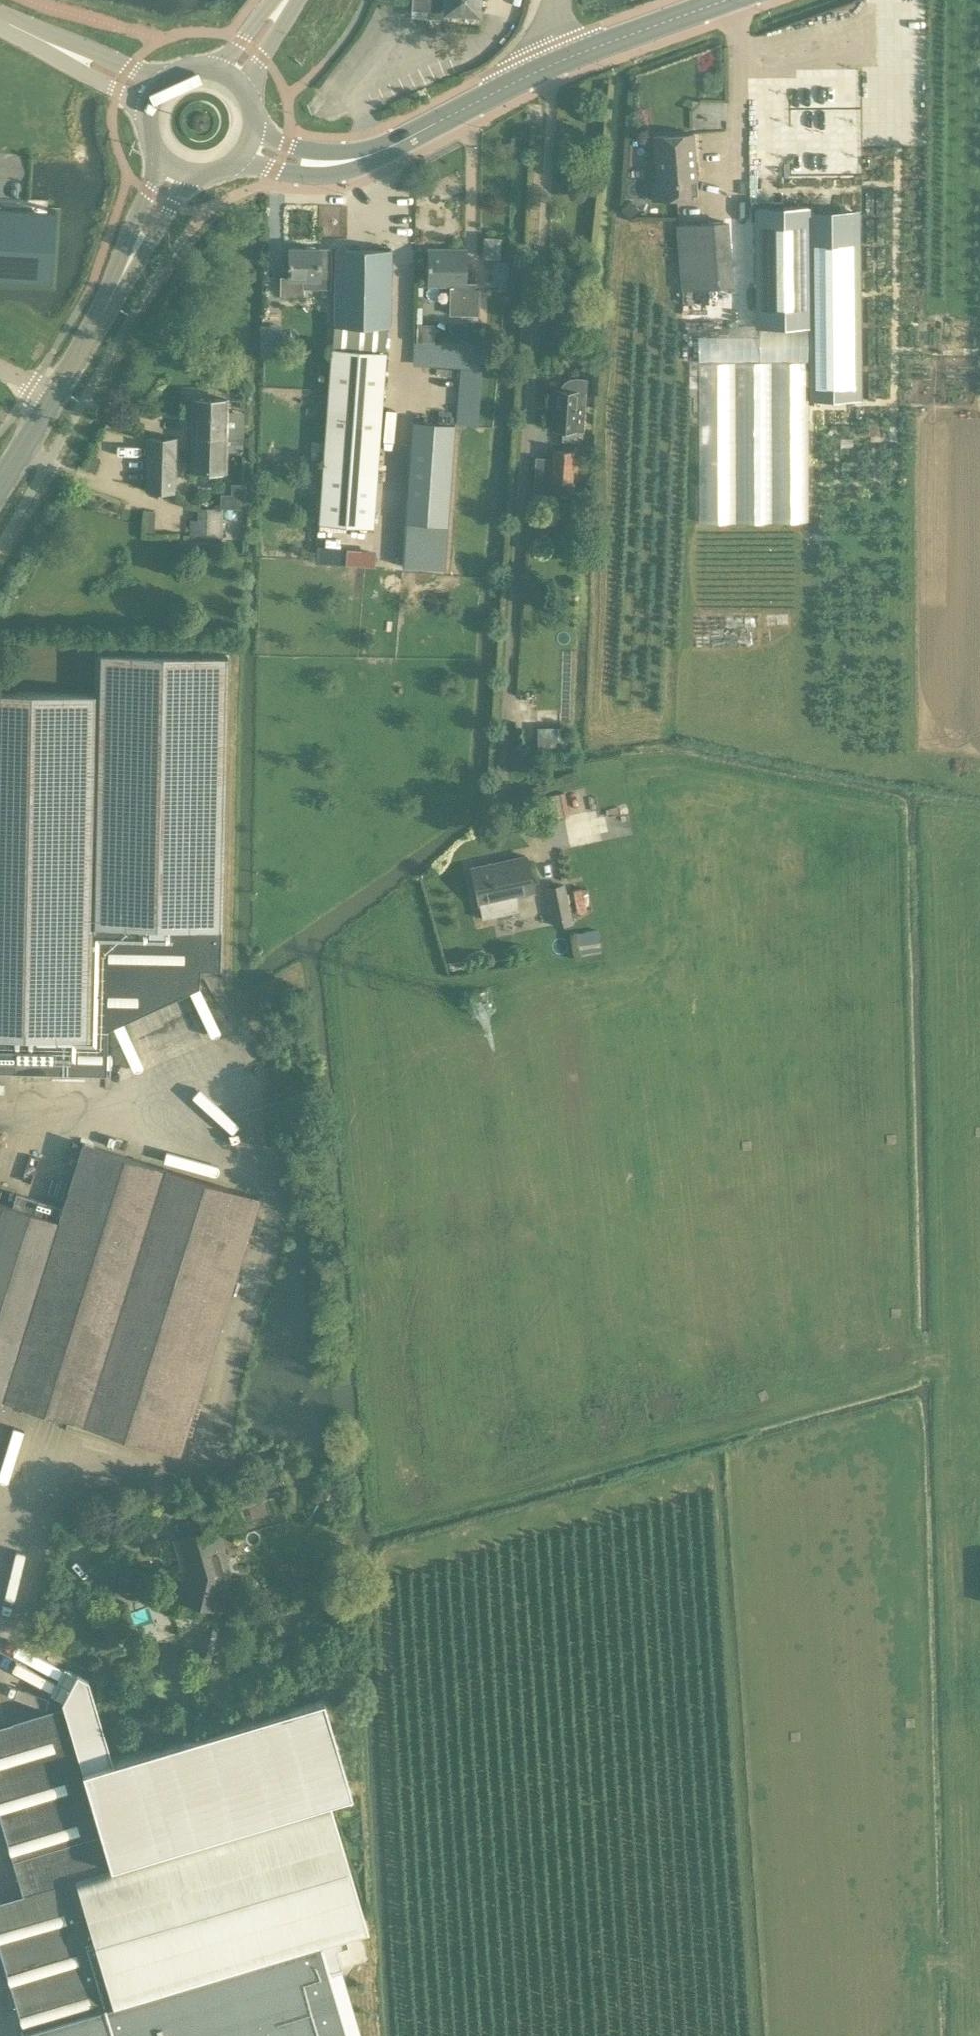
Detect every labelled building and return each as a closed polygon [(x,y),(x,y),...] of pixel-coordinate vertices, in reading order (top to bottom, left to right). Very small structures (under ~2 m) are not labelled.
[(426,12),(477,15),(478,0),(426,0),(426,12)] [(861,188),(862,77),(846,77),(845,188),(861,188)] [(649,183),(651,200),(695,196),(694,180),(696,180),(691,133),(651,137),(655,182),(649,183)] [(629,201),(620,209),(629,218),(638,210),(629,201)] [(50,281),(53,224),(31,223),(32,207),(0,205),(0,278),(50,281)] [(782,206),(756,206),(758,326),(808,325),(808,399),(858,399),(857,229),(807,230),(806,211),(806,206),(782,206)] [(727,220),(674,224),(680,290),(732,286),(727,220)] [(498,239),(486,238),(485,255),(497,256),(498,239)] [(287,279),(302,279),(302,288),(333,288),(334,278),(333,278),(334,260),(318,260),(318,248),(287,247),(287,279)] [(334,278),(333,288),(333,325),(318,523),(371,527),(384,352),(382,352),(384,326),(389,326),(390,249),(334,248),(334,260),(333,278),(334,278)] [(465,250),(427,250),(427,285),(448,286),(448,314),(478,314),(478,283),(464,283),(465,250)] [(506,285),(508,261),(494,260),(492,284),(506,285)] [(262,323),(261,350),(279,351),(280,324),(262,323)] [(421,337),(446,337),(446,325),(421,325),(421,337)] [(735,520),(735,357),(698,357),(698,520),(735,520)] [(771,520),(771,357),(735,357),(735,520),(771,520)] [(805,408),(805,357),(771,357),(771,520),(805,520),(805,408)] [(461,366),(459,423),(482,423),(484,367),(461,366)] [(577,432),(581,432),(585,379),(571,378),(569,379),(566,381),(564,383),(562,385),(561,388),(561,391),(555,390),(553,430),(564,430),(563,440),(577,441),(577,432)] [(191,434),(243,435),(243,411),(225,411),(226,399),(192,398),(191,434)] [(454,424),(413,421),(406,520),(446,524),(454,424)] [(242,450),(243,435),(191,434),(190,470),(224,471),(224,450),(242,450)] [(175,437),(147,437),(146,493),(174,493),(175,437)] [(574,450),(553,449),(552,456),(540,455),(539,479),(550,480),(549,496),(568,498),(569,482),(572,482),(574,450)] [(100,460),(92,457),(86,468),(94,472),(100,460)] [(233,492),(223,493),(224,507),(246,507),(246,482),(233,483),(233,492)] [(200,507),(199,519),(189,518),(188,540),(223,541),(223,528),(223,507),(200,507)] [(408,549),(406,565),(447,572),(450,555),(408,549)] [(48,1071),(105,1073),(106,1028),(197,986),(198,968),(220,969),(226,656),(95,653),(94,694),(0,692),(0,1070),(48,1071)] [(470,868),(478,904),(533,892),(526,860),(490,868),(489,863),(470,868)] [(564,882),(544,887),(552,927),(572,922),(564,882)] [(597,929),(573,933),(577,956),(601,952),(597,929)] [(251,1071),(264,1126),(277,1123),(264,1068),(251,1071)] [(2,1398),(178,1454),(259,1198),(82,1142),(57,1220),(0,1202),(0,1406),(2,1398)] [(21,1414),(4,1467),(31,1476),(48,1423),(21,1414)] [(230,1572),(217,1531),(242,1524),(235,1502),(196,1514),(200,1532),(173,1540),(183,1573),(177,1599),(220,1609),(230,1572)] [(0,1724),(0,1824),(21,1892),(0,1899),(0,1958),(24,2035),(346,2035),(318,1943),(364,1929),(325,1800),(350,1793),(322,1697),(111,1760),(87,1677),(67,1668),(53,1695),(61,1699),(63,1706),(0,1724)]
